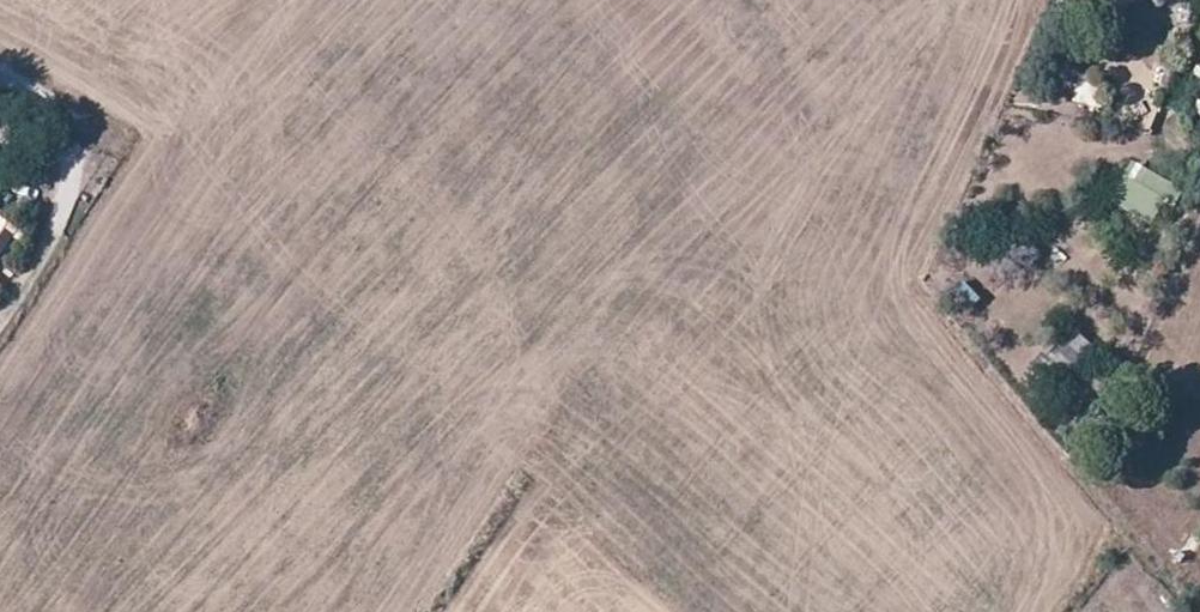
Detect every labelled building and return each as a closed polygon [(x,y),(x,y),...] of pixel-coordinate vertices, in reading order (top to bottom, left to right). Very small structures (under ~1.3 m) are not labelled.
[(1127,162),(1109,202),(1162,226),(1181,187),(1127,162)]
